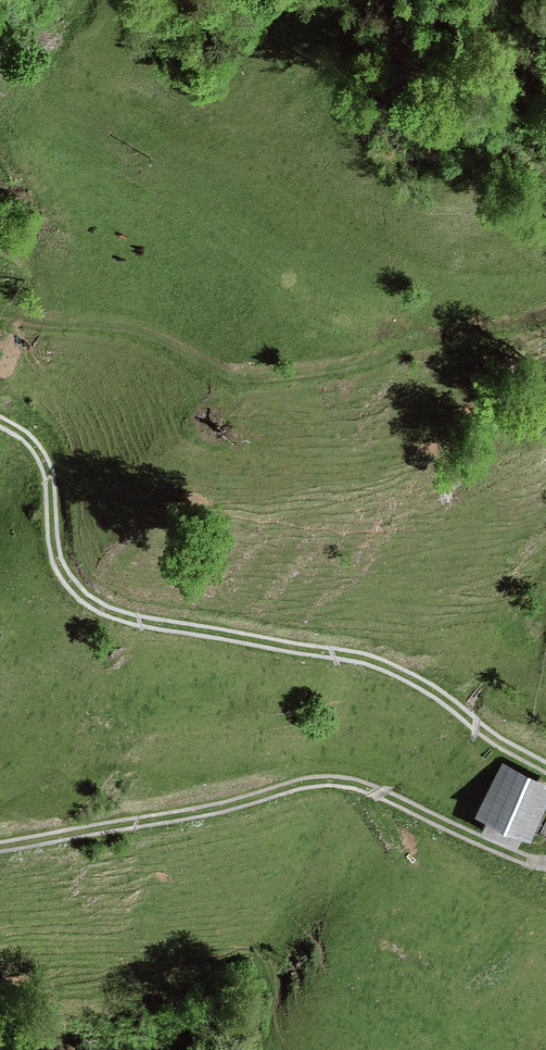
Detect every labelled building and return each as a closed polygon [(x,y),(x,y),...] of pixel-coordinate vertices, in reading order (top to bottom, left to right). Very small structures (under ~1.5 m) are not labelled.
[(499,764),(469,815),(479,819),(475,830),(513,845),(518,833),(529,838),(545,795),(545,782),(499,764)]
